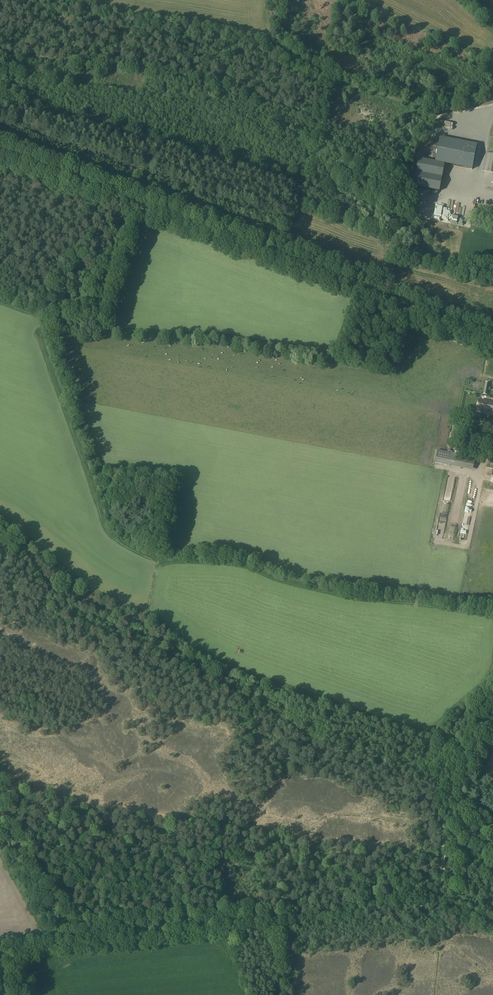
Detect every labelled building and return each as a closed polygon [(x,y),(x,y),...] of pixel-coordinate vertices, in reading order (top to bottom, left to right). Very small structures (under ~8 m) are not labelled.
[(477,145),(440,138),(435,162),(445,164),(472,169),(477,145)] [(487,152),(483,171),(492,172),(492,154),(487,152)] [(419,159),(414,186),(439,191),(445,164),(435,162),(419,159)] [(492,415),(492,401),(479,398),(476,412),(492,415)] [(450,466),(453,452),(439,449),(436,462),(450,466)]
